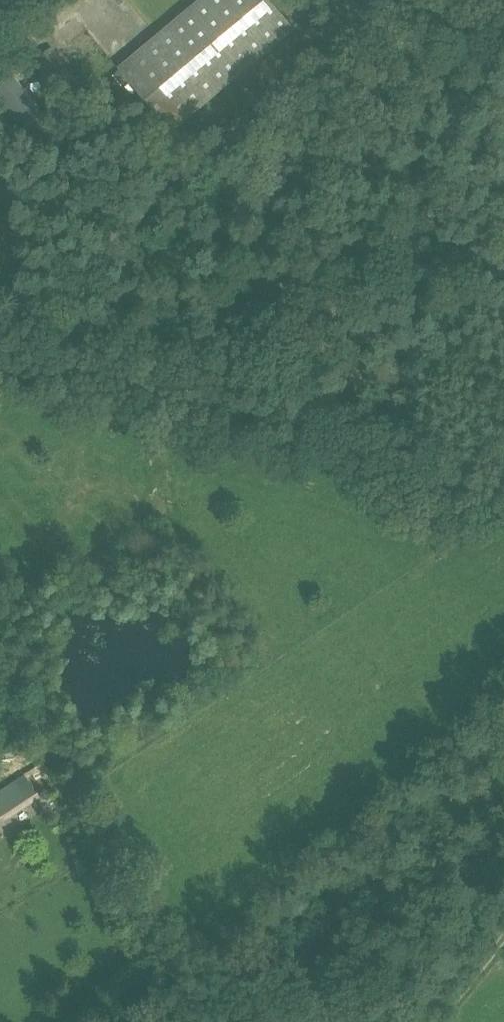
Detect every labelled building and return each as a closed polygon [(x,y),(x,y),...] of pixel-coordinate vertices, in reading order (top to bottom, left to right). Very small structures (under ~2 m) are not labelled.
[(172,133),(296,29),(272,0),(198,0),(117,67),(172,133)] [(23,130),(43,115),(12,75),(0,84),(0,100),(23,130)] [(38,796),(31,784),(0,803),(0,820),(38,796)] [(33,813),(7,830),(14,842),(41,824),(33,813)] [(12,851),(3,838),(0,840),(0,859),(12,851)]
